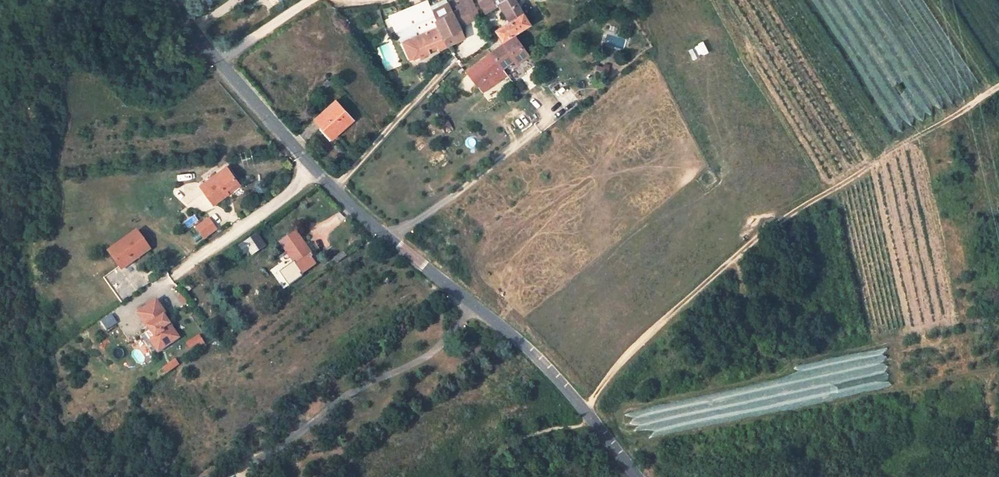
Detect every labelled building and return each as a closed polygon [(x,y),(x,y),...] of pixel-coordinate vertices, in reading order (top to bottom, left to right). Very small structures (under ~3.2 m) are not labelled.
[(447,45),(464,38),(458,25),(479,16),(472,0),(459,0),(460,3),(455,6),(457,10),(452,12),(435,19),(446,44),(447,45)] [(515,0),(478,0),(479,2),(478,2),(484,12),(497,4),(509,22),(496,30),(505,44),(466,69),(476,86),(478,85),(482,91),(507,75),(501,67),(514,58),(517,63),(527,56),(513,34),(530,23),(515,0)] [(422,55),(429,52),(427,48),(436,44),(438,48),(446,44),(435,19),(432,11),(427,1),(390,17),(397,32),(402,43),(410,60),(419,57),(420,60),(423,59),(422,55)] [(435,19),(452,12),(448,4),(432,11),(435,19)] [(623,49),(626,40),(604,33),(601,42),(623,49)] [(334,104),(319,119),(336,134),(351,119),(334,104)] [(225,190),(237,181),(226,166),(200,186),(213,204),(228,193),(225,190)] [(225,190),(228,193),(239,184),(237,181),(225,190)] [(216,229),(208,219),(196,228),(203,238),(216,229)] [(119,266),(130,258),(133,261),(149,249),(136,230),(107,251),(119,266)] [(302,272),(314,263),(301,245),(303,243),(294,232),(280,242),(302,272)] [(264,245),(257,235),(238,247),(243,254),(249,250),(252,253),(264,245)] [(130,258),(119,266),(121,269),(133,261),(130,258)] [(458,263),(453,267),(457,272),(463,268),(458,263)] [(168,343),(178,337),(163,315),(165,314),(155,300),(137,313),(146,327),(147,326),(150,330),(158,342),(164,337),(168,343)] [(158,342),(150,330),(145,333),(157,351),(168,343),(164,337),(158,342)] [(203,344),(198,336),(187,343),(192,351),(203,344)] [(177,364),(174,360),(164,367),(167,372),(177,364)]
